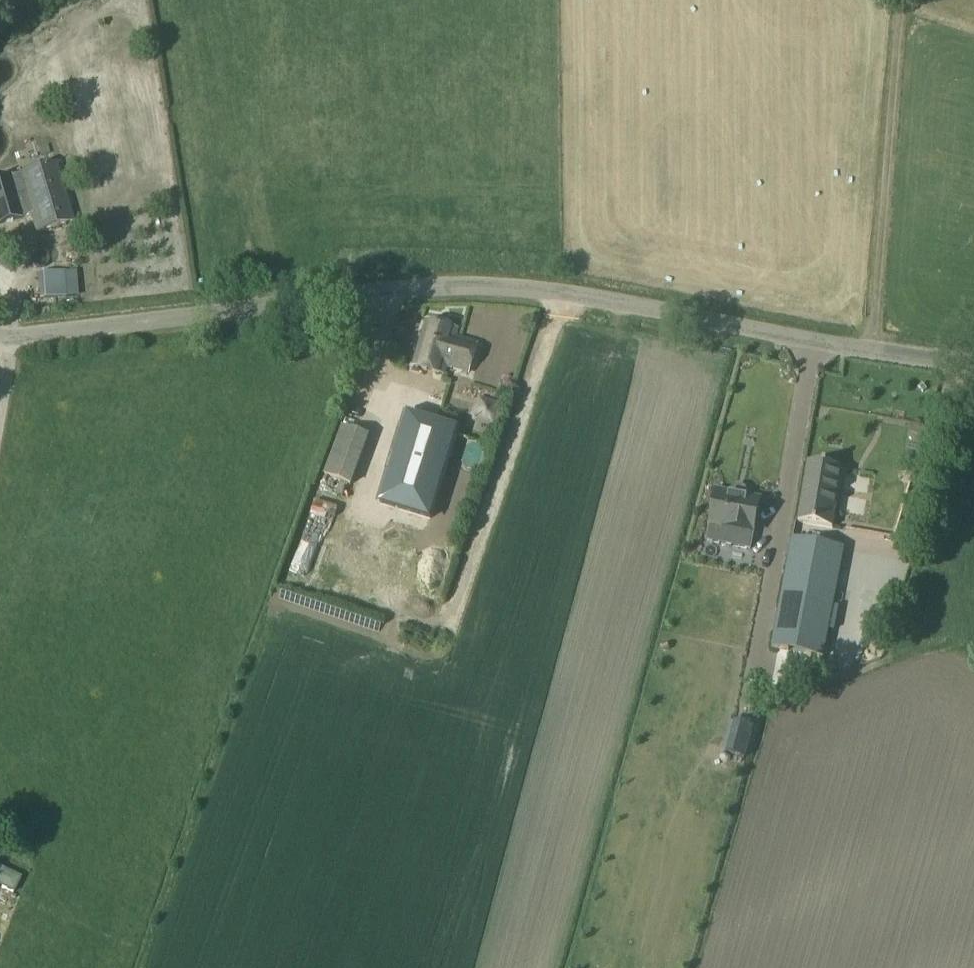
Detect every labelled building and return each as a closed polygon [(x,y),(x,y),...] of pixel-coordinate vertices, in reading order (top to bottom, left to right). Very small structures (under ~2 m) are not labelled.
[(56,166),(21,176),(10,180),(10,179),(0,182),(0,226),(21,220),(21,219),(32,215),(37,234),(72,224),(56,166)] [(32,276),(33,303),(60,302),(59,275),(32,276)] [(476,346),(454,340),(457,331),(426,321),(412,367),(444,376),(449,359),(469,365),(467,373),(468,374),(476,346)] [(409,423),(377,509),(426,527),(458,441),(409,423)] [(341,428),(324,477),(352,487),(369,437),(341,428)] [(792,481),(791,491),(804,492),(799,522),(832,528),(842,468),(808,463),(805,483),(792,481)] [(717,492),(711,525),(767,535),(767,534),(754,532),(760,499),(746,497),(747,493),(746,490),(744,487),(740,486),(737,486),(734,487),(732,490),(731,494),(717,492)] [(793,540),(773,648),(825,657),(828,641),(847,644),(849,633),(890,640),(900,574),(842,565),(845,549),(793,540)]
